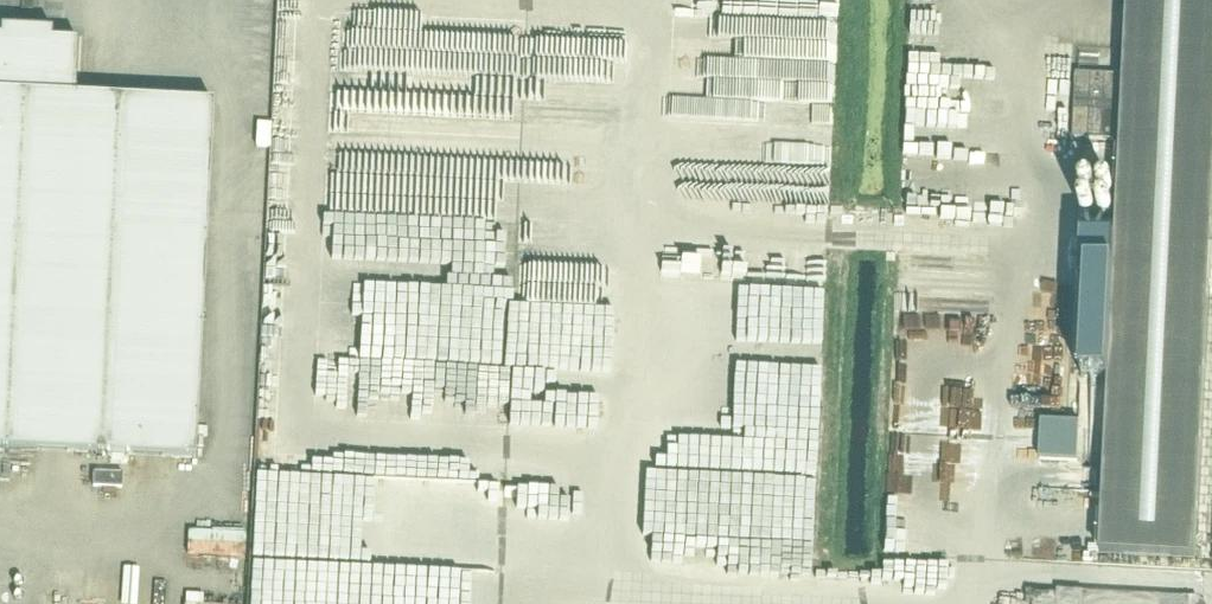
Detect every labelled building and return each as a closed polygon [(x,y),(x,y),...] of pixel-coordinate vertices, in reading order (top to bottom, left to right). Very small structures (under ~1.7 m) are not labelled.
[(1115,257),(1079,255),(1072,418),(1099,419),(1105,291),(1114,292),(1101,563),(1196,567),(1211,229),(1211,0),(1127,0),(1115,257)] [(841,60),(842,20),(674,16),(672,88),(755,90),(755,82),(801,83),(802,59),(841,60)] [(194,460),(212,104),(74,97),(77,42),(0,38),(0,450),(194,460)] [(925,58),(905,58),(905,123),(925,123),(925,58)] [(1121,80),(1077,77),(1073,143),(1117,146),(1121,80)] [(796,99),(796,127),(837,127),(838,99),(796,99)] [(690,144),(730,145),(730,122),(690,122),(690,144)] [(772,125),(738,126),(739,148),(773,147),(772,125)] [(761,225),(821,221),(818,177),(731,184),(732,201),(744,200),(745,217),(733,218),(734,222),(761,220),(761,225)] [(580,217),(555,213),(552,230),(577,234),(580,217)] [(560,290),(570,292),(573,279),(557,276),(562,252),(540,247),(532,287),(539,288),(536,303),(557,307),(560,290)] [(697,362),(753,359),(752,321),(695,323),(697,362)] [(602,415),(509,409),(502,531),(527,533),(525,566),(545,567),(546,550),(552,550),(556,481),(548,481),(550,442),(591,445),(592,430),(601,431),(602,415)] [(890,427),(891,546),(1008,544),(1008,511),(988,511),(988,497),(920,497),(920,479),(975,478),(974,451),(956,452),(956,436),(992,436),(992,410),(974,410),(974,419),(934,419),(934,426),(890,427)] [(751,452),(816,454),(817,430),(752,429),(751,452)] [(817,494),(818,459),(763,458),(763,491),(752,491),(752,508),(724,507),(723,538),(739,538),(740,533),(771,533),(771,534),(799,534),(799,507),(807,507),(807,493),(817,494)] [(714,528),(714,506),(697,506),(697,527),(714,528)]
